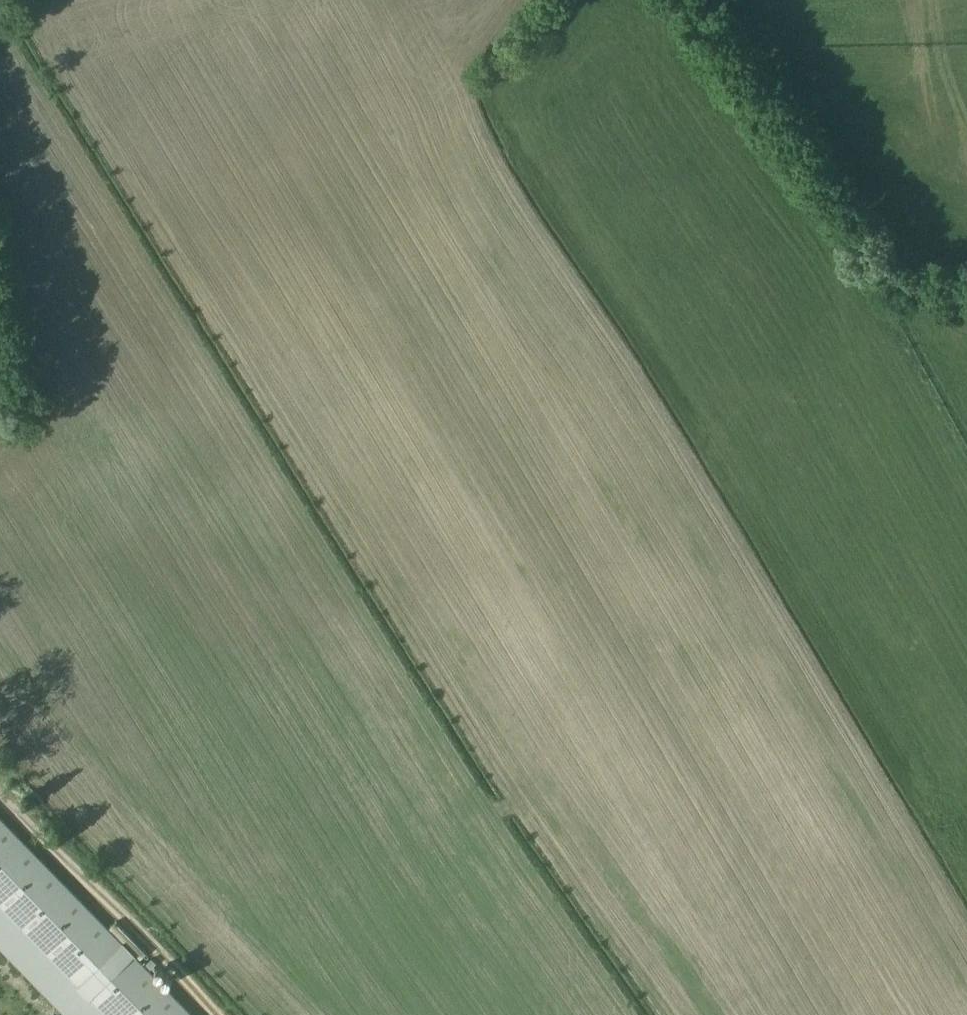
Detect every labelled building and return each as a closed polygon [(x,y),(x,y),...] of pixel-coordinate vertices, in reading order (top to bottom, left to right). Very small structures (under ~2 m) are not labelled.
[(0,818),(0,905),(107,1014),(190,1014),(0,818)]
